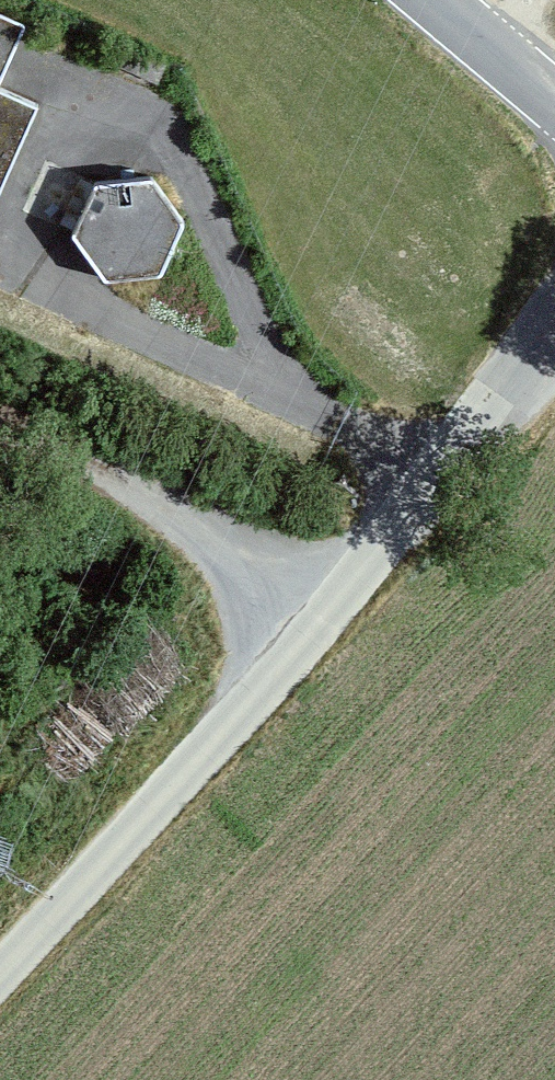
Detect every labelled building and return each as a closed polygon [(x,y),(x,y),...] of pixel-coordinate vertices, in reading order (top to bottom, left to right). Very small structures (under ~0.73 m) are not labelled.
[(45,117),(4,98),(35,31),(0,16),(0,216),(45,117)] [(161,185),(100,187),(79,239),(108,285),(165,280),(186,233),(161,185)]
